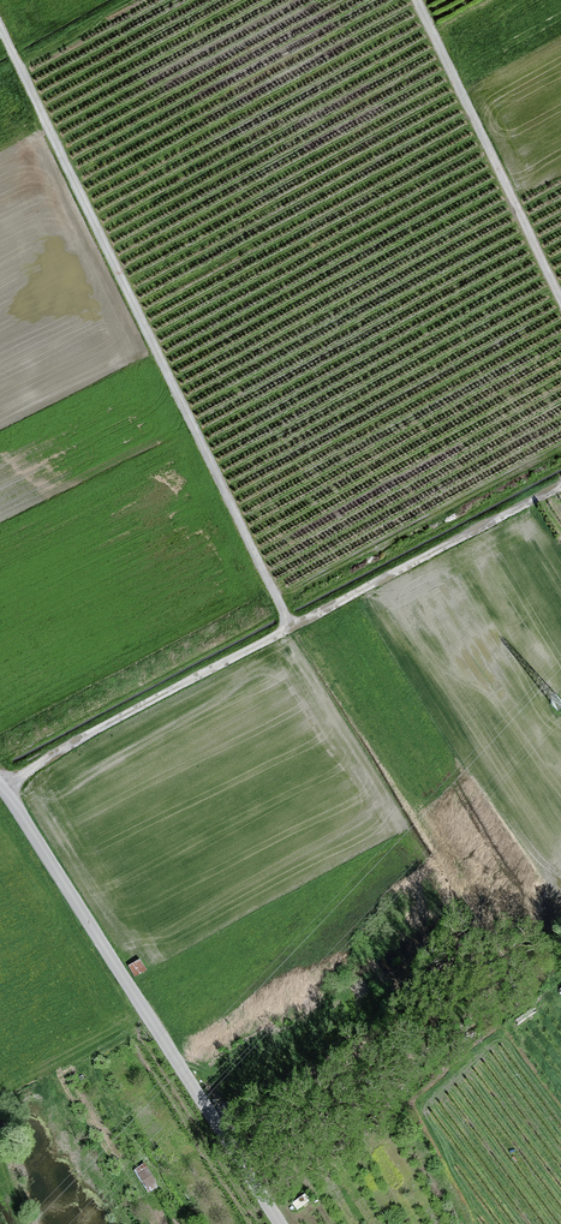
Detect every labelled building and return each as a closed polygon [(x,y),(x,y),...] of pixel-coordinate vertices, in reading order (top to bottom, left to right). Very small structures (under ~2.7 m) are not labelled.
[(145,969),(139,959),(129,965),(135,975),(145,969)] [(155,1181),(144,1163),(136,1169),(147,1186),(155,1181)]
